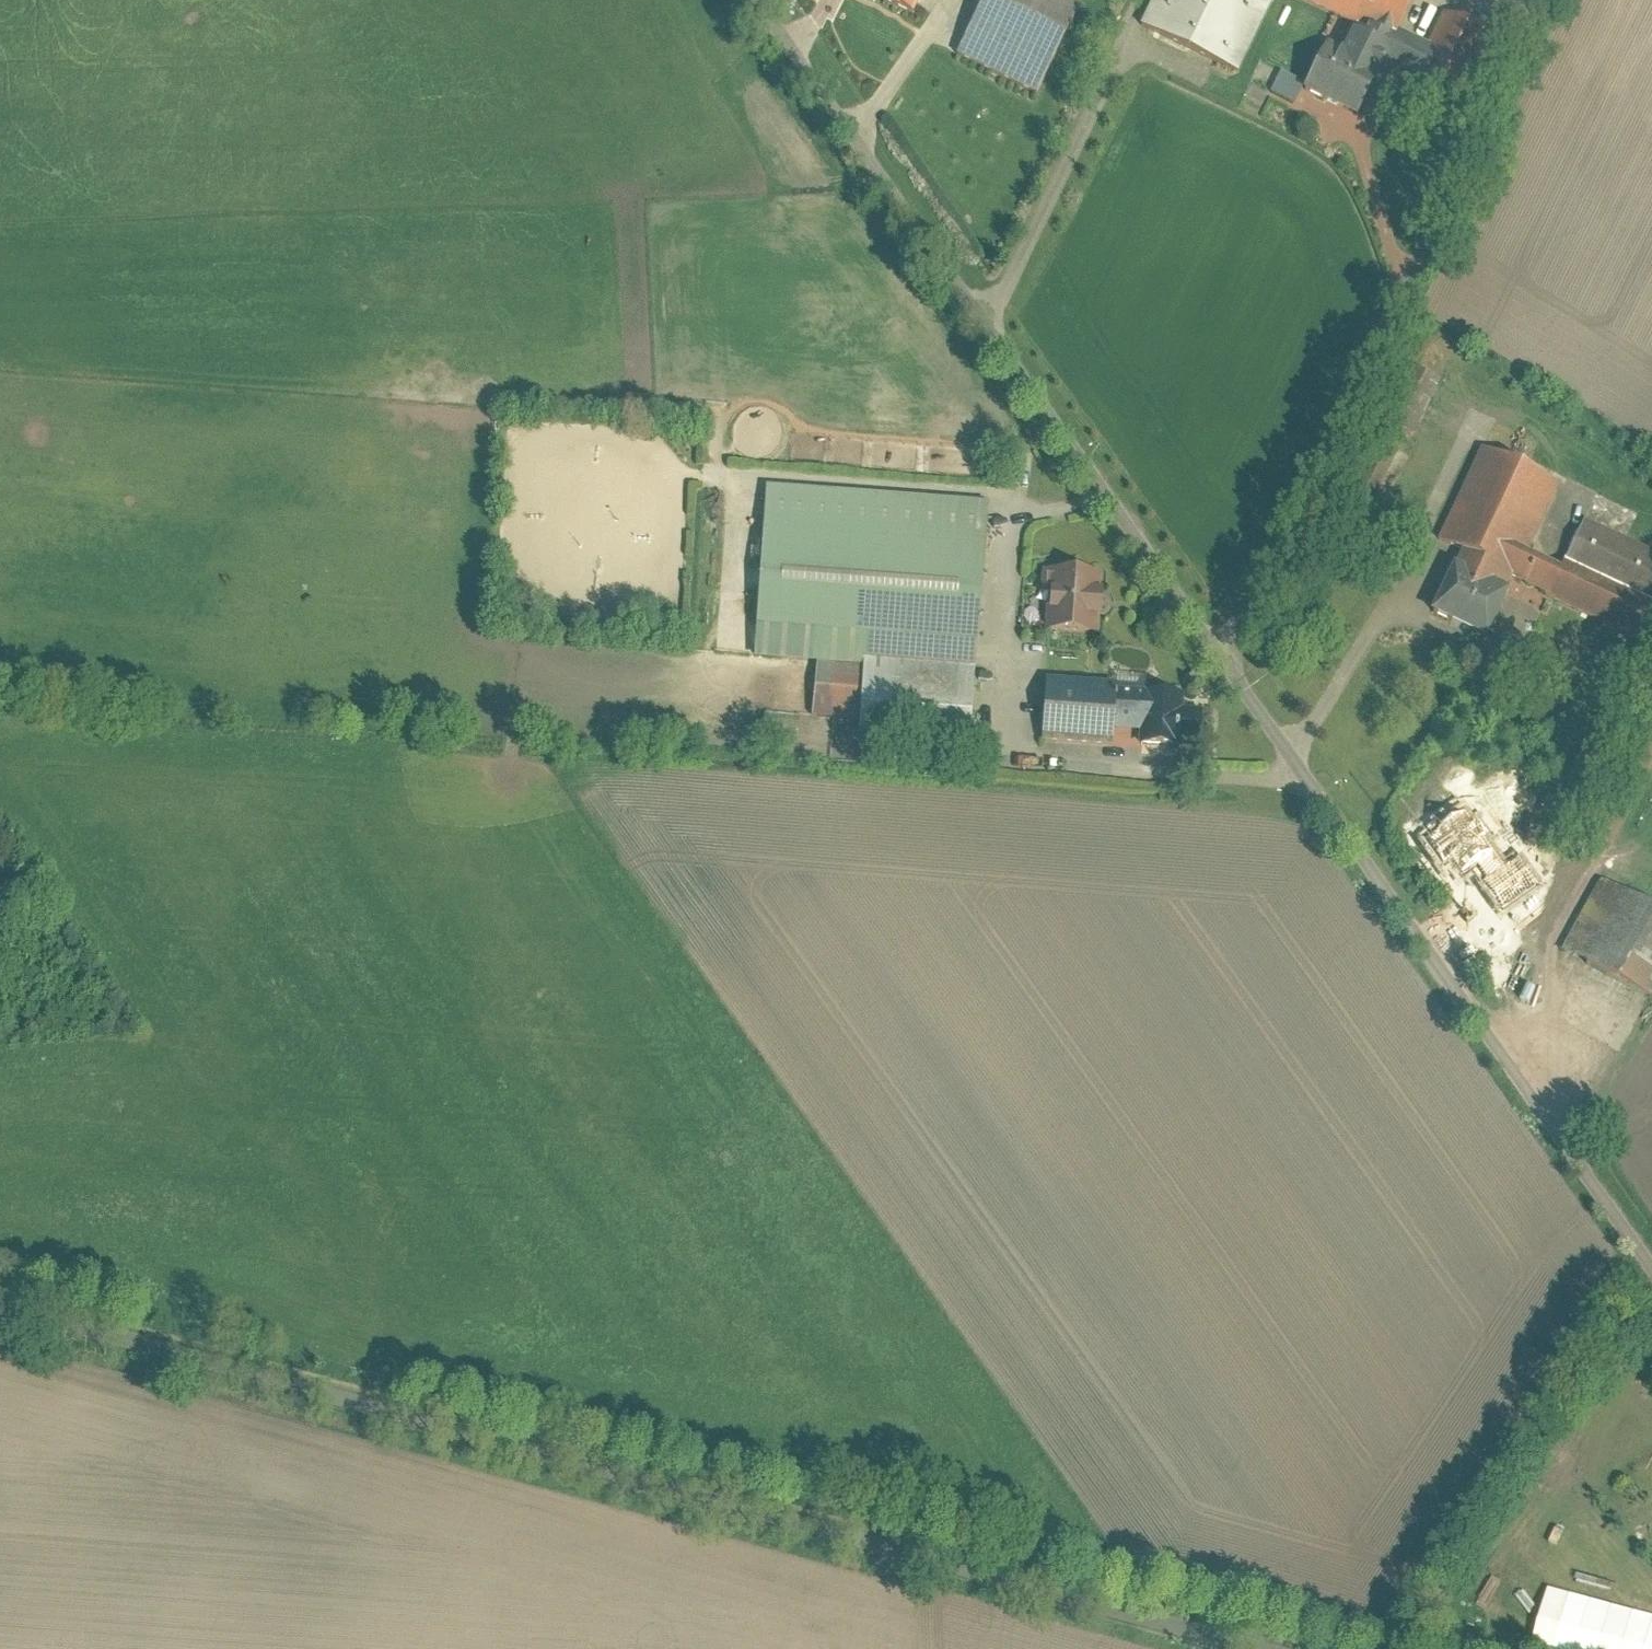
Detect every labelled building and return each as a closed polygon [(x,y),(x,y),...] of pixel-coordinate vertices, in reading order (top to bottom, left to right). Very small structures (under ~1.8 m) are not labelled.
[(904,18),(912,0),(866,0),(904,18)] [(1059,0),(979,0),(951,57),(1032,96),(1075,8),(1059,0)] [(1136,27),(1231,73),(1266,0),(1149,0),(1136,27)] [(1355,18),(1394,36),(1397,32),(1411,0),(1316,0),(1355,18)] [(1443,88),(1471,27),(1444,14),(1429,47),(1415,75),(1443,88)] [(1394,36),(1355,18),(1347,35),(1343,33),(1333,54),(1318,46),(1297,91),(1356,118),(1383,60),(1394,36)] [(1383,60),(1415,75),(1429,47),(1397,32),(1394,36),(1383,60)] [(1555,485),(1480,451),(1437,546),(1456,555),(1505,577),(1512,580),(1522,559),(1555,485)] [(984,500),(761,483),(750,620),(858,629),(855,659),(813,656),(808,714),(852,717),(851,734),(964,743),(984,500)] [(1554,573),(1642,612),(1651,590),(1651,555),(1578,522),(1554,573)] [(1505,577),(1456,555),(1449,570),(1445,568),(1423,617),(1482,643),(1503,595),(1498,593),(1505,577)] [(1554,573),(1522,559),(1512,580),(1632,634),(1642,612),(1554,573)] [(1096,574),(1044,571),(1041,635),(1093,637),(1096,574)] [(1105,686),(1038,682),(1034,741),(1101,745),(1103,718),(1104,694),(1105,686)] [(1177,699),(1104,694),(1103,718),(1133,719),(1131,746),(1190,749),(1192,718),(1176,717),(1177,699)] [(1508,867),(1464,811),(1420,847),(1452,886),(1470,872),(1504,915),(1538,888),(1516,860),(1508,867)] [(1600,883),(1560,953),(1648,1003),(1651,995),(1651,912),(1600,883)] [(0,899),(0,911),(17,911),(16,899),(0,899)]
